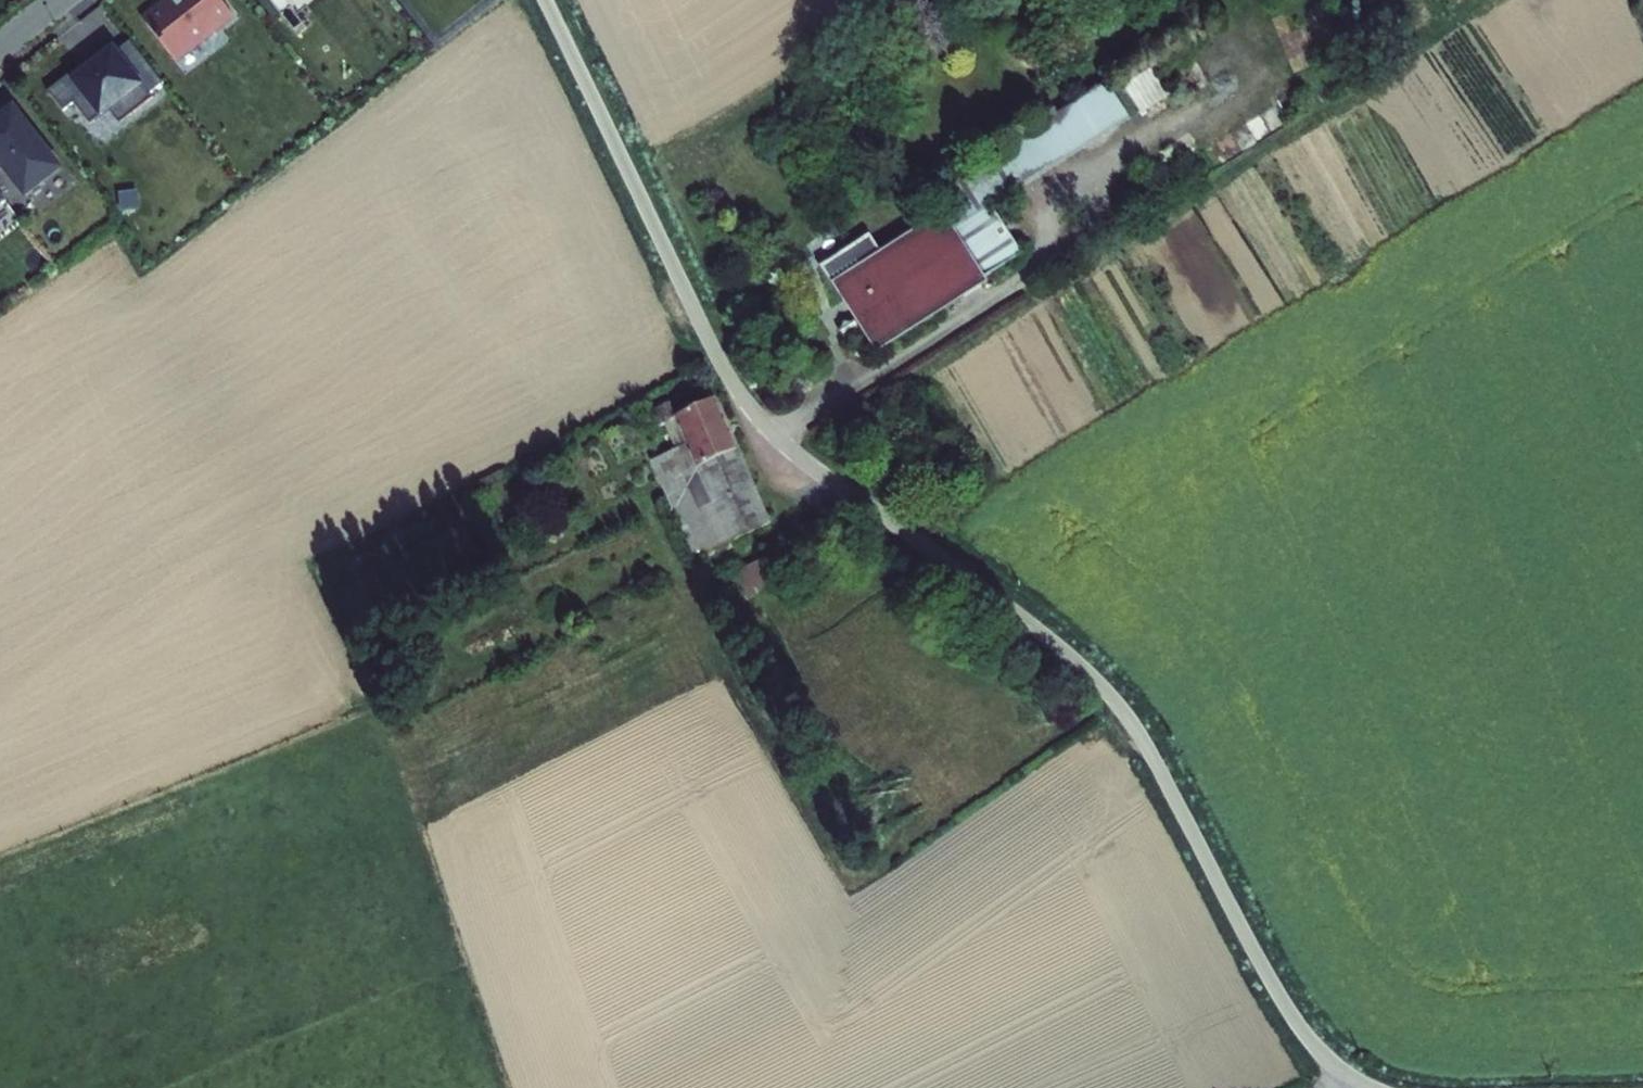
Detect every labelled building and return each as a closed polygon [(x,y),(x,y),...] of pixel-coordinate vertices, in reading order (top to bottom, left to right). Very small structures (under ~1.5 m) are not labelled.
[(143,22),(170,56),(196,36),(200,40),(218,26),(215,22),(228,11),(220,0),(172,0),(143,22)] [(84,61),(46,91),(62,111),(72,103),(88,124),(117,101),(128,116),(152,97),(149,94),(162,83),(128,40),(91,69),(84,61)] [(940,226),(979,288),(1016,265),(987,219),(1126,131),(1102,94),(927,206),(940,226)] [(1,166),(24,195),(59,169),(5,100),(0,104),(0,167),(1,166)] [(984,297),(940,226),(829,298),(874,368),(984,297)] [(663,407),(643,417),(651,431),(669,422),(692,468),(679,474),(694,505),(708,499),(713,512),(752,493),(707,402),(670,420),(663,407)] [(728,544),(721,529),(720,526),(758,508),(758,507),(752,493),(713,512),(708,499),(694,505),(679,474),(692,468),(669,422),(658,428),(671,453),(648,465),(685,545),(693,561),(713,551),(728,544)] [(720,526),(721,529),(728,544),(767,524),(758,507),(758,508),(720,526)]
